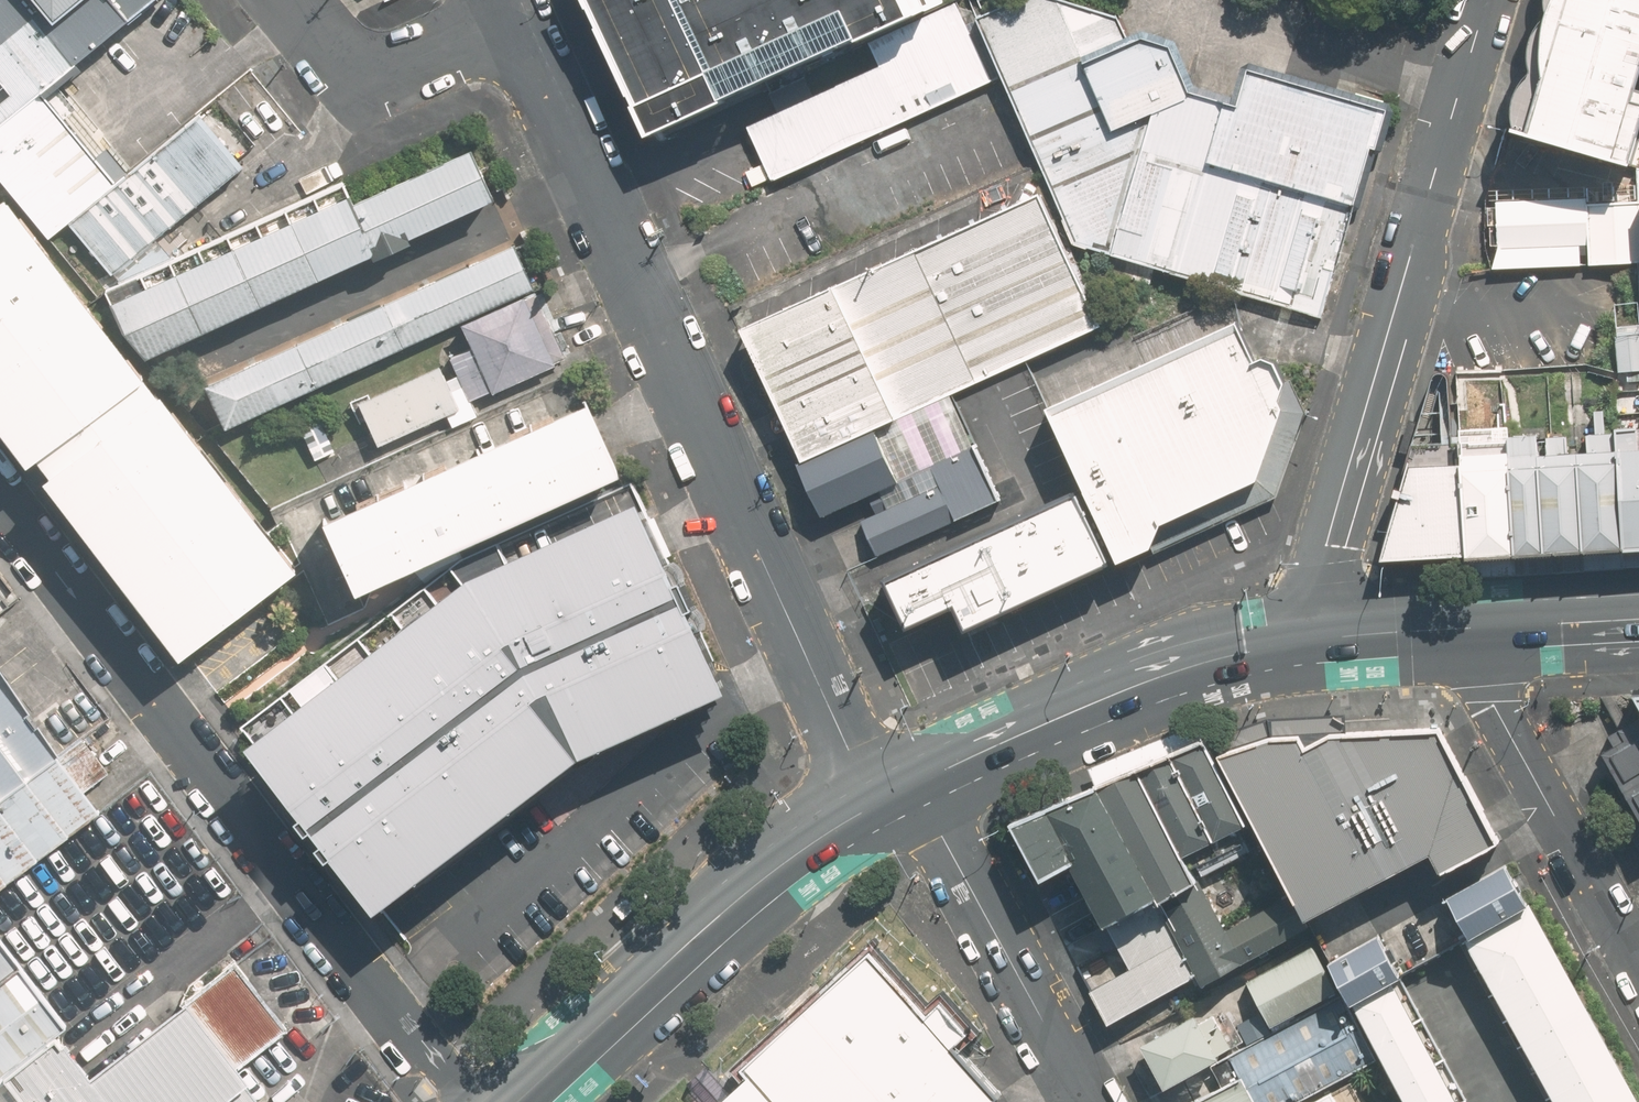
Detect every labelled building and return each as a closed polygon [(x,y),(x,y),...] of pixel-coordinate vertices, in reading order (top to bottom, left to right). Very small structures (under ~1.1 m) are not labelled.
[(47,233),(112,183),(42,93),(162,0),(0,0),(0,172),(47,233)] [(650,135),(932,12),(927,0),(591,0),(650,135)] [(1192,92),(1174,42),(1144,30),(1131,37),(1126,27),(1121,16),(1071,0),(1022,0),(983,17),(1075,245),(1112,257),(1155,107),(1192,92)] [(1637,154),(1638,146),(1638,0),(1553,0),(1520,123),(1637,154)] [(736,103),(768,178),(996,81),(964,7),(736,103)] [(1155,107),(1112,257),(1330,319),(1391,111),(1250,70),(1239,106),(1192,92),(1155,107)] [(205,116),(76,215),(115,265),(244,166),(205,116)] [(348,188),(110,291),(136,351),(491,198),(469,148),(352,198),(348,188)] [(1040,192),(739,328),(800,462),(1101,326),(1040,192)] [(1588,195),(1496,201),(1499,251),(1591,245),(1588,195)] [(288,571),(0,200),(0,419),(28,457),(39,449),(52,466),(43,474),(182,649),(288,571)] [(1590,208),(1593,266),(1638,263),(1638,205),(1590,208)] [(534,290),(513,242),(203,375),(224,424),(534,290)] [(565,361),(534,290),(457,323),(488,394),(565,361)] [(1043,398),(1118,564),(1276,494),(1295,431),(1241,310),(1043,398)] [(457,408),(438,365),(358,399),(377,443),(457,408)] [(610,467),(577,396),(317,515),(350,587),(610,467)] [(799,464),(821,515),(899,481),(877,430),(799,464)] [(1619,449),(1625,544),(1638,543),(1638,448),(1619,449)] [(1506,449),(1461,452),(1461,462),(1467,554),(1512,551),(1506,456),(1506,449)] [(1578,452),(1584,547),(1625,544),(1619,449),(1578,452)] [(1537,454),(1543,549),(1584,547),(1578,452),(1537,454)] [(1506,456),(1512,551),(1543,549),(1537,454),(1506,456)] [(1383,559),(1467,554),(1461,462),(1410,465),(1383,559)] [(942,483),(864,519),(880,553),(958,518),(942,483)] [(885,574),(910,627),(955,605),(965,628),(1112,563),(1076,486),(885,574)] [(566,750),(723,688),(637,502),(474,574),(253,742),(371,896),(566,750)] [(60,755),(0,678),(0,801),(60,755)] [(1625,729),(1616,734),(1596,746),(1606,762),(1638,819),(1638,721),(1625,729)] [(1313,927),(1438,856),(1454,877),(1506,848),(1493,823),(1442,730),(1347,731),(1273,737),(1223,757),(1258,826),(1313,927)] [(1168,752),(1134,771),(1182,858),(1216,839),(1171,758),(1168,752)] [(60,755),(0,801),(0,887),(101,808),(60,755)] [(1223,757),(1171,758),(1216,840),(1258,826),(1223,757)] [(1096,786),(1156,898),(1197,976),(1201,985),(1307,926),(1290,895),(1223,932),(1132,767),(1096,786)] [(1156,898),(1096,786),(1044,814),(1105,925),(1156,898)] [(1528,901),(1506,862),(1446,895),(1468,935),(1528,901)] [(1156,898),(1105,925),(1128,968),(1090,989),(1108,1023),(1197,976),(1156,898)] [(1556,1101),(1638,1101),(1528,905),(1465,940),(1556,1101)] [(1376,934),(1328,960),(1352,1002),(1400,975),(1376,934)] [(0,936),(0,980),(21,963),(0,936)] [(1337,990),(1312,944),(1245,980),(1270,1026),(1337,990)] [(873,947),(744,1066),(751,1073),(777,1101),(985,1101),(999,1089),(956,1044),(973,1028),(944,997),(930,1009),(873,947)] [(21,963),(0,980),(0,1068),(64,1019),(21,963)] [(19,1101),(261,1101),(232,1065),(283,1027),(234,964),(88,1076),(54,1031),(0,1072),(0,1077),(19,1101)] [(1394,982),(1354,1005),(1409,1101),(1461,1101),(1394,982)] [(1341,993),(1228,1055),(1239,1075),(1189,1101),(1293,1101),(1376,1057),(1341,993)] [(1220,1058),(1196,1015),(1141,1045),(1165,1088),(1220,1058)] [(719,1101),(777,1101),(751,1073),(719,1101)]
